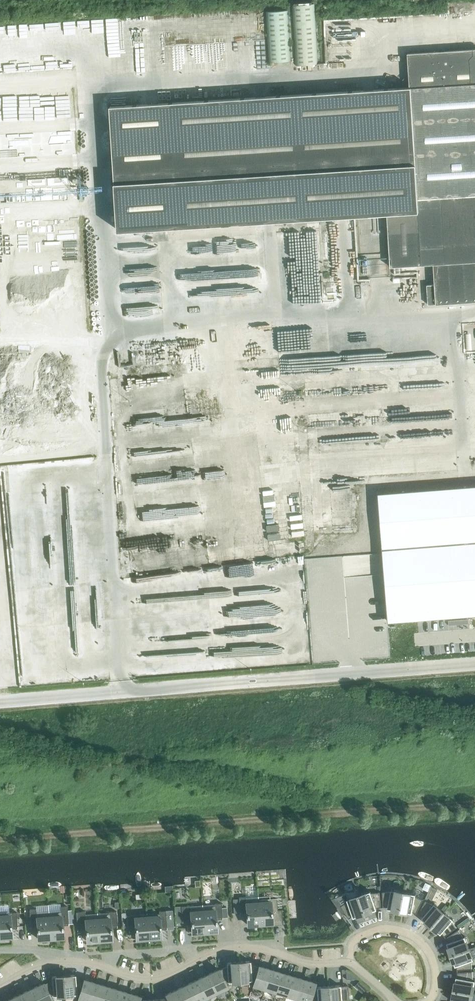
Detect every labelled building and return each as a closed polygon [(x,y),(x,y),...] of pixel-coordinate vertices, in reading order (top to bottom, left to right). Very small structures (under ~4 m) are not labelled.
[(318,62),(317,59),(315,8),(314,3),(312,3),(311,3),(311,2),(297,3),(295,3),(295,5),(292,5),(292,9),(295,60),(296,64),(318,62)] [(266,11),(269,61),(291,60),(288,10),(266,11)] [(408,53),(410,87),(111,104),(118,229),(387,213),(390,267),(434,264),(435,284),(427,285),(428,304),(474,302),(474,49),(408,53)] [(378,493),(388,621),(474,614),(474,485),(378,493)] [(400,910),(403,891),(391,889),(391,891),(382,892),(383,907),(388,906),(388,908),(400,910)] [(379,892),(371,892),(370,890),(359,894),(365,913),(377,909),(376,907),(381,907),(379,892)] [(423,899),(415,895),(416,893),(404,891),(403,891),(400,910),(412,912),(412,911),(416,913),(423,899)] [(365,913),(359,894),(358,894),(358,895),(347,899),(348,901),(341,905),(349,918),(353,915),(353,917),(365,913)] [(283,924),(282,909),(278,909),(277,898),(268,899),(259,899),(258,895),(258,897),(260,926),(273,925),(273,922),(282,922),(282,924),(283,924)] [(447,895),(440,903),(444,906),(451,898),(447,895)] [(260,926),(258,897),(246,898),(246,896),(239,897),(240,913),(240,911),(247,910),(248,924),(260,923),(260,926)] [(431,925),(444,910),(443,910),(434,902),(433,904),(425,900),(419,914),(423,916),(422,917),(431,925)] [(223,919),(221,903),(214,903),(214,905),(203,906),(203,904),(202,904),(204,932),(217,931),(216,917),(222,917),(222,919),(223,919)] [(204,932),(202,904),(202,906),(190,907),(190,905),(181,906),(183,922),(183,920),(191,919),(192,933),(204,932)] [(69,925),(67,906),(61,907),(61,911),(49,912),(49,910),(51,938),(63,937),(62,923),(68,923),(69,925)] [(51,938),(49,910),(48,910),(49,912),(37,913),(36,909),(29,909),(31,928),(31,926),(37,925),(38,939),(51,938)] [(167,929),(166,910),(159,911),(159,913),(147,914),(147,912),(149,941),(149,940),(162,939),(161,932),(160,927),(167,927),(167,929)] [(457,927),(452,920),(453,918),(444,911),(444,910),(431,925),(441,933),(442,932),(444,936),(457,927)] [(17,911),(0,913),(0,939),(12,938),(12,931),(11,931),(11,926),(17,926),(18,928),(17,911)] [(99,940),(97,912),(97,914),(85,915),(85,911),(76,911),(77,930),(78,930),(78,928),(86,927),(87,941),(99,940)] [(118,927),(116,911),(109,911),(109,913),(98,914),(97,912),(99,940),(112,939),(111,925),(117,925),(117,927),(118,927)] [(127,915),(126,912),(122,912),(123,926),(129,926),(129,932),(130,932),(129,930),(136,929),(136,941),(149,940),(149,941),(147,912),(147,914),(127,915)] [(465,936),(463,936),(458,929),(446,938),(448,942),(447,942),(451,954),(470,947),(469,947),(465,936)] [(473,959),(469,948),(470,947),(451,954),(455,965),(457,965),(457,970),(472,968),(471,960),(473,959)] [(259,967),(259,966),(251,964),(250,960),(238,961),(240,980),(252,979),(255,979),(255,980),(259,967)] [(240,980),(238,961),(226,962),(227,966),(219,970),(225,982),(228,980),(228,981),(240,980)] [(265,987),(270,969),(259,965),(259,966),(259,967),(255,980),(255,979),(253,984),(262,986),(260,993),(264,994),(266,987),(265,987)] [(227,986),(225,982),(219,970),(219,968),(208,974),(216,991),(215,991),(218,997),(221,996),(219,990),(227,986)] [(276,991),(281,972),(270,969),(265,987),(266,987),(273,990),(271,996),(275,997),(276,991)] [(474,980),(473,979),(472,971),(457,972),(458,977),(456,976),(454,988),(473,992),(474,980)] [(287,994),(292,975),(281,972),(276,991),(284,993),(282,999),(286,1000),(287,994)] [(84,980),(76,978),(75,974),(63,975),(65,994),(77,993),(77,992),(80,993),(84,980)] [(208,974),(198,979),(206,996),(205,996),(207,1000),(210,1000),(211,1000),(208,995),(215,991),(216,991),(208,974)] [(65,994),(63,975),(52,976),(52,980),(44,983),(50,996),(50,995),(53,994),(53,995),(65,994)] [(303,979),(292,975),(287,994),(295,996),(293,1000),(297,1000),(298,997),(303,979)] [(96,983),(84,979),(84,980),(80,993),(78,997),(87,1000),(90,1000),(96,983)] [(198,979),(187,984),(196,1000),(195,1000),(199,1000),(198,1000),(205,996),(206,996),(198,979)] [(313,987),(315,982),(303,979),(298,997),(306,1000),(305,1000),(309,1000),(310,1000),(309,999),(313,986),(313,987)] [(50,995),(50,996),(44,983),(44,982),(33,987),(39,1000),(49,1000),(52,999),(50,995)] [(106,986),(96,983),(90,1000),(102,1000),(106,986)] [(187,984),(177,989),(183,1000),(195,1000),(196,1000),(187,984)] [(328,986),(329,1000),(341,1000),(349,1000),(348,985),(340,986),(340,985),(328,986)] [(117,989),(106,986),(102,1000),(114,1000),(117,989)] [(328,986),(316,986),(316,987),(313,987),(313,986),(309,999),(310,1000),(314,1000),(329,1000),(328,986)] [(33,987),(23,992),(27,1000),(39,1000),(33,987)] [(453,1000),(474,1000),(474,993),(473,992),(454,988),(452,1000),(453,1000)] [(128,992),(117,989),(114,1000),(126,1000),(128,992)] [(177,989),(166,994),(168,998),(169,998),(170,1000),(183,1000),(177,989)] [(23,992),(12,997),(14,1000),(27,1000),(23,992)] [(139,1000),(140,996),(128,992),(126,1000),(138,1000),(139,1000)]
